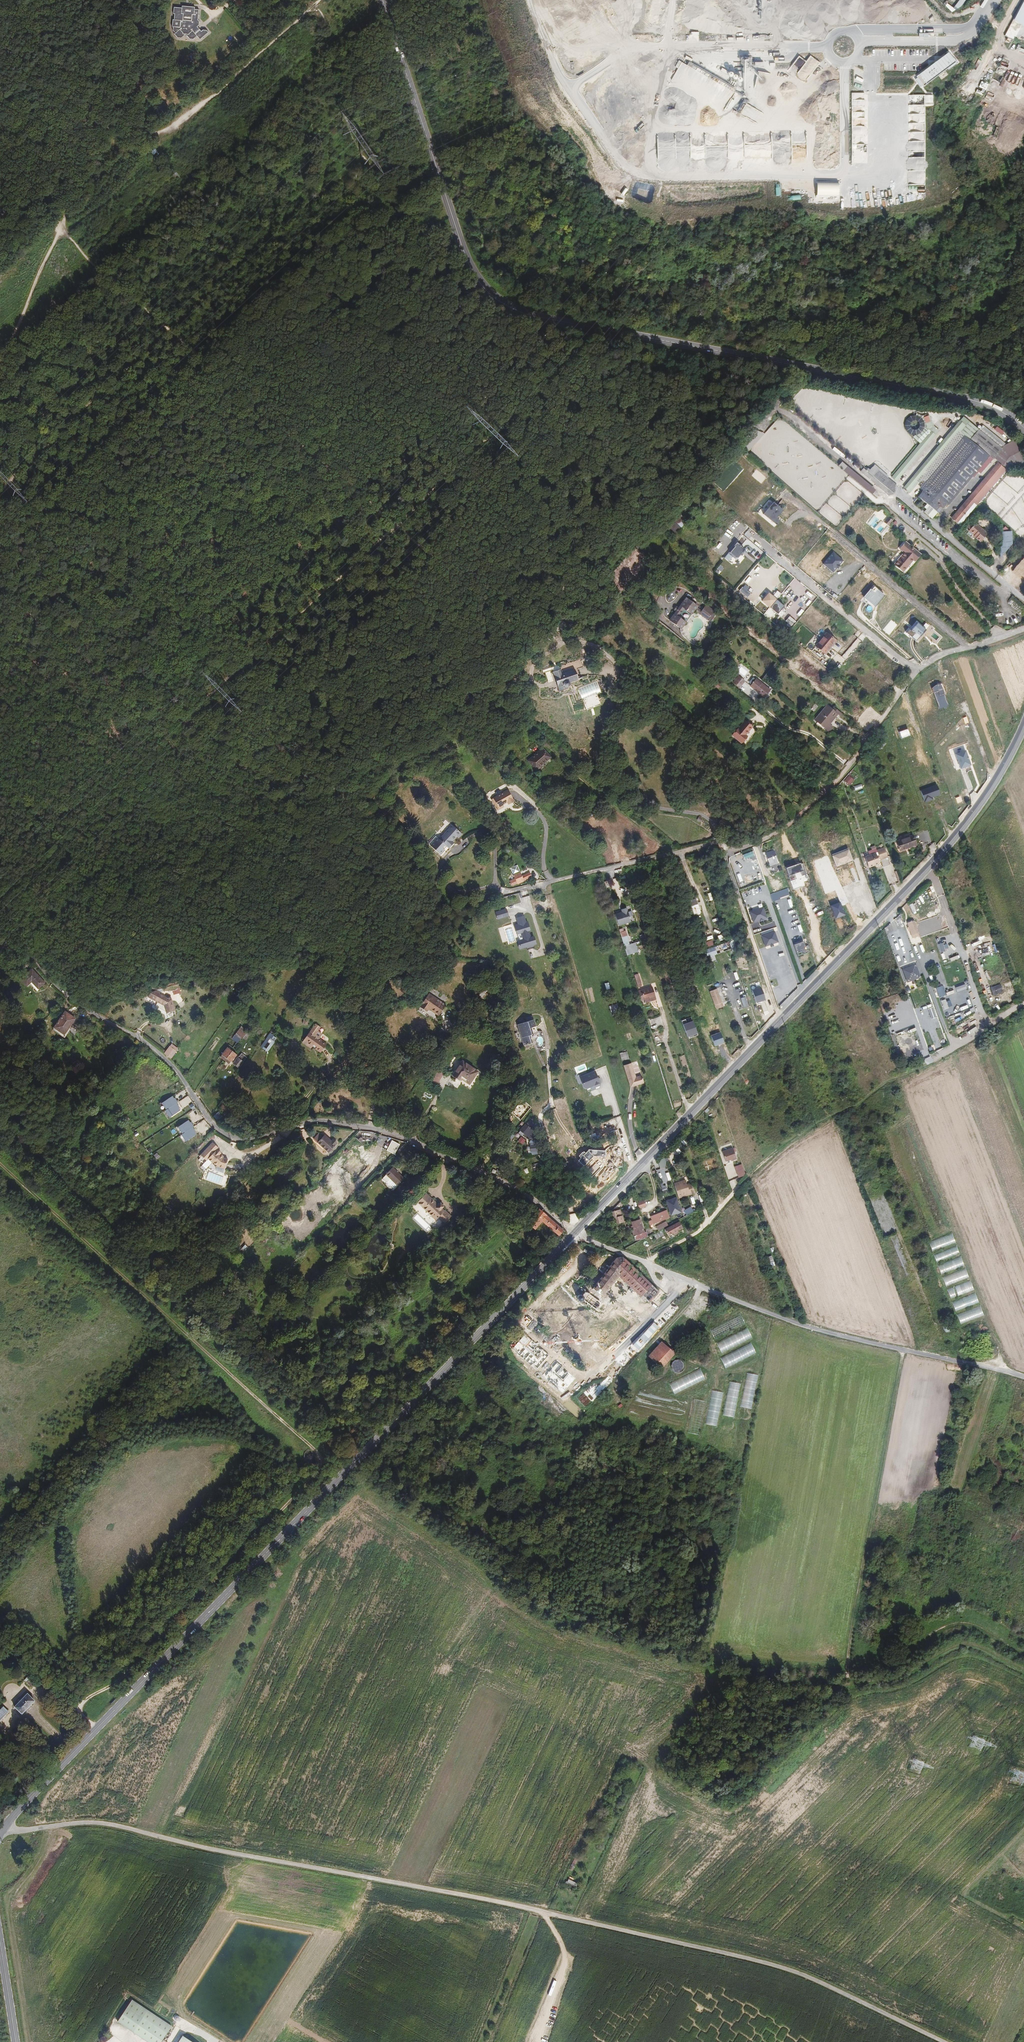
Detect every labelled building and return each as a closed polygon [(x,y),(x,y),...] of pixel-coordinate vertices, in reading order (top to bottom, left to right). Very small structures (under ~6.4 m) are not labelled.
[(182,8),(174,7),(173,14),(175,14),(174,19),(173,19),(173,27),(173,30),(175,34),(177,38),(181,38),(184,36),(185,34),(187,34),(187,36),(190,39),(193,40),(197,36),(200,39),(208,32),(207,30),(203,30),(201,31),(197,26),(199,25),(199,22),(198,20),(199,9),(194,9),(195,7),(182,5),(182,8)] [(914,77),(921,87),(956,63),(949,53),(914,77)] [(614,89),(611,94),(624,100),(626,94),(614,89)] [(654,108),(651,114),(644,111),(642,116),(655,123),(661,112),(654,108)] [(929,421),(925,425),(936,434),(940,431),(929,421)] [(955,427),(904,488),(908,491),(958,430),(955,427)] [(930,431),(892,478),(895,481),(934,434),(930,431)] [(926,493),(923,491),(918,496),(938,514),(987,455),(993,460),(1001,450),(978,431),(970,441),(951,463),(926,493)] [(920,488),(923,491),(926,493),(951,463),(970,441),(963,435),(945,456),(921,485),(920,488)] [(998,463),(952,519),(957,523),(984,490),(1003,468),(998,463)] [(873,476),(884,486),(890,480),(878,470),(873,476)] [(896,485),(890,480),(884,486),(894,494),(896,485)] [(784,510),(774,502),(764,514),(777,525),(780,521),(777,518),(784,510)] [(677,510),(664,523),(670,529),(683,517),(677,510)] [(976,537),(976,538),(980,542),(988,533),(975,523),(974,524),(970,529),(968,531),(974,535),(976,537)] [(1012,531),(1000,531),(1000,552),(1008,552),(1008,546),(1012,546),(1012,531)] [(905,542),(900,547),(916,560),(921,555),(905,542)] [(745,550),(736,543),(733,547),(734,547),(729,553),(735,558),(738,558),(741,553),(742,554),(745,550)] [(915,562),(916,560),(900,547),(899,549),(904,553),(894,565),(903,572),(913,561),(915,562)] [(843,561),(833,553),(823,564),(834,572),(843,561)] [(891,561),(894,564),(899,557),(896,555),(891,561)] [(748,597),(751,593),(747,590),(750,587),(745,584),(740,591),(748,597)] [(885,596),(874,587),(871,590),(870,589),(863,598),(875,608),(885,596)] [(761,602),(765,605),(776,615),(785,606),(769,592),(761,602)] [(670,620),(682,629),(687,623),(679,617),(685,609),(693,614),(695,611),(698,608),(699,607),(687,598),(679,608),(676,612),(670,620)] [(698,608),(695,611),(702,616),(709,621),(715,612),(706,606),(702,611),(698,608)] [(823,623),(827,618),(824,616),(820,613),(817,617),(822,621),(821,622),(823,623)] [(789,616),(786,622),(793,626),(796,620),(789,616)] [(926,631),(917,624),(908,635),(917,641),(926,631)] [(827,633),(816,646),(825,654),(836,641),(827,633)] [(569,683),(578,680),(575,669),(577,668),(575,662),(565,665),(567,672),(562,673),(561,670),(553,672),(559,691),(568,688),(567,687),(568,686),(569,685),(569,684),(569,683)] [(745,681),(738,676),(733,682),(740,688),(745,681)] [(750,686),(764,698),(770,690),(757,678),(750,686)] [(941,684),(933,686),(940,709),(948,706),(941,684)] [(833,727),(831,725),(830,724),(837,714),(832,710),(827,705),(815,720),(829,732),(833,727)] [(835,708),(832,710),(837,714),(839,716),(840,716),(842,714),(835,708)] [(831,725),(839,716),(837,714),(830,724),(831,725)] [(746,722),(745,721),(732,735),(741,743),(747,736),(746,735),(752,727),(746,722)] [(908,728),(899,731),(901,738),(910,736),(908,728)] [(870,750),(874,753),(878,747),(882,749),(886,744),(879,738),(870,750)] [(543,748),(528,761),(536,770),(551,757),(543,748)] [(966,750),(955,753),(960,768),(971,765),(966,750)] [(942,798),(939,789),(922,795),(927,806),(934,804),(934,801),(942,798)] [(510,795),(509,792),(508,790),(491,800),(498,810),(504,807),(503,805),(507,803),(508,804),(514,801),(510,795)] [(462,834),(452,826),(440,839),(436,836),(429,843),(441,856),(449,848),(454,842),(452,841),(455,839),(457,837),(458,838),(462,834)] [(913,835),(897,841),(900,851),(916,845),(913,835)] [(849,848),(831,854),(836,869),(854,862),(849,848)] [(877,850),(881,860),(888,857),(884,848),(877,850)] [(779,862),(775,850),(765,853),(770,865),(779,862)] [(865,857),(869,867),(879,864),(876,853),(865,857)] [(807,875),(804,862),(786,867),(790,880),(807,875)] [(521,873),(518,867),(512,870),(514,876),(521,873)] [(754,871),(743,874),(746,883),(756,880),(754,871)] [(512,886),(532,878),(530,873),(522,876),(522,875),(521,873),(514,876),(516,879),(510,882),(512,886)] [(787,889),(771,894),(773,901),(790,896),(787,889)] [(841,900),(829,905),(836,919),(847,914),(841,900)] [(763,907),(749,912),(753,923),(759,921),(760,923),(764,922),(763,920),(767,919),(763,907)] [(621,913),(614,915),(617,924),(629,920),(625,908),(621,910),(621,913)] [(509,916),(506,909),(496,912),(499,919),(509,916)] [(524,940),(518,942),(521,950),(537,945),(534,936),(531,937),(528,931),(531,930),(528,921),(526,922),(524,916),(516,919),(518,925),(515,926),(518,935),(521,934),(524,940)] [(911,936),(918,933),(914,921),(907,923),(911,936)] [(622,928),(619,929),(621,937),(628,935),(626,930),(623,931),(622,928)] [(774,931),(762,935),(766,946),(770,945),(771,947),(774,946),(773,944),(779,943),(774,931)] [(986,937),(987,945),(991,945),(991,946),(995,945),(994,936),(986,937)] [(804,941),(795,944),(797,956),(807,954),(804,941)] [(627,956),(638,952),(635,943),(625,947),(627,956)] [(707,958),(716,955),(714,947),(705,950),(707,958)] [(903,969),(907,983),(921,978),(916,965),(903,969)] [(35,983),(33,985),(35,987),(43,979),(31,966),(20,977),(25,982),(30,978),(31,979),(35,983)] [(479,986),(483,989),(489,980),(486,977),(479,986)] [(493,982),(489,980),(483,989),(486,991),(493,982)] [(941,984),(936,985),(939,997),(945,995),(943,986),(941,986),(941,984)] [(965,984),(956,987),(957,992),(967,988),(965,984)] [(991,988),(994,995),(1004,991),(1001,984),(991,988)] [(322,987),(318,992),(322,995),(326,991),(322,987)] [(645,1003),(650,1002),(650,1000),(656,998),(652,987),(641,990),(645,1003)] [(761,987),(752,990),(756,1003),(765,1000),(761,987)] [(151,991),(147,998),(164,1006),(166,1014),(175,1012),(171,1001),(160,994),(161,992),(156,989),(151,991)] [(722,1003),(717,989),(710,991),(717,1010),(724,1008),(722,1003)] [(445,1006),(445,1005),(429,994),(420,1007),(427,1011),(429,1009),(438,1016),(445,1006)] [(1001,1007),(997,999),(990,1002),(994,1010),(1001,1007)] [(53,1027),(62,1034),(74,1019),(65,1012),(53,1027)] [(537,1032),(536,1027),(534,1020),(517,1025),(519,1030),(523,1044),(524,1046),(532,1043),(530,1035),(538,1033),(537,1032)] [(693,1020),(683,1024),(687,1037),(697,1033),(693,1020)] [(320,1052),(321,1050),(326,1044),(319,1039),(322,1034),(318,1031),(320,1028),(315,1024),(302,1042),(310,1048),(313,1044),(317,1047),(315,1049),(320,1052)] [(66,1033),(71,1037),(77,1029),(72,1026),(66,1033)] [(246,1034),(248,1032),(241,1026),(228,1045),(233,1049),(242,1037),(243,1038),(246,1034)] [(523,1044),(519,1030),(516,1031),(517,1033),(515,1034),(517,1042),(519,1041),(520,1043),(521,1043),(522,1045),(523,1044)] [(711,1035),(715,1046),(724,1043),(720,1032),(711,1035)] [(269,1033),(261,1047),(269,1052),(277,1038),(269,1033)] [(170,1046),(165,1052),(164,1054),(171,1059),(176,1051),(170,1046)] [(222,1055),(231,1062),(237,1055),(227,1047),(222,1054),(222,1055)] [(241,1053),(238,1057),(243,1062),(247,1058),(241,1053)] [(229,1064),(231,1062),(222,1055),(220,1057),(229,1064)] [(243,1062),(238,1057),(237,1057),(232,1064),(239,1068),(244,1062),(243,1062)] [(459,1080),(462,1076),(471,1083),(478,1072),(463,1061),(452,1076),(459,1080)] [(633,1062),(625,1064),(632,1086),(645,1082),(643,1075),(637,1077),(633,1062)] [(436,1086),(443,1075),(437,1071),(430,1082),(436,1086)] [(594,1071),(580,1077),(584,1087),(598,1082),(594,1071)] [(469,1085),(471,1083),(462,1076),(459,1080),(461,1081),(462,1080),(469,1085)] [(163,1102),(168,1108),(175,1103),(176,1102),(171,1095),(164,1100),(163,1102)] [(163,1102),(164,1100),(159,1103),(165,1110),(167,1109),(168,1108),(163,1102)] [(180,1109),(175,1103),(168,1108),(167,1109),(171,1116),(173,1114),(180,1109)] [(514,1111),(522,1118),(530,1106),(528,1104),(526,1106),(523,1103),(521,1104),(519,1105),(517,1106),(518,1107),(514,1111)] [(529,1113),(532,1110),(531,1108),(530,1105),(530,1106),(522,1118),(527,1111),(529,1113)] [(171,1116),(167,1109),(164,1111),(169,1119),(174,1115),(173,1114),(171,1116)] [(213,1116),(219,1123),(226,1116),(220,1109),(213,1116)] [(193,1127),(188,1120),(181,1125),(179,1126),(184,1132),(184,1133),(192,1127),(193,1127)] [(181,1135),(184,1132),(179,1126),(181,1125),(180,1124),(175,1127),(181,1135)] [(531,1130),(525,1125),(520,1130),(526,1135),(531,1130)] [(196,1134),(192,1127),(184,1133),(183,1133),(183,1134),(187,1140),(189,1139),(196,1134)] [(187,1140),(183,1134),(180,1136),(185,1143),(190,1140),(189,1139),(187,1140)] [(314,1142),(319,1146),(326,1139),(321,1134),(314,1142)] [(499,1138),(497,1137),(490,1144),(496,1150),(502,1143),(501,1142),(501,1141),(499,1139),(499,1138)] [(327,1139),(326,1139),(319,1146),(325,1151),(334,1141),(330,1138),(328,1140),(327,1139)] [(387,1149),(392,1154),(402,1143),(395,1141),(387,1149)] [(217,1150),(218,1148),(213,1143),(201,1155),(206,1161),(208,1159),(215,1166),(224,1169),(229,1159),(221,1156),(221,1153),(217,1150)] [(733,1149),(723,1153),(726,1162),(731,1160),(732,1160),(733,1161),(737,1160),(733,1149)] [(658,1160),(661,1169),(667,1166),(664,1158),(658,1160)] [(742,1164),(734,1166),(738,1178),(745,1175),(742,1164)] [(387,1170),(375,1183),(387,1194),(398,1180),(387,1170)] [(689,1192),(685,1180),(680,1181),(681,1184),(675,1186),(678,1195),(689,1192)] [(271,1200),(276,1203),(282,1197),(281,1195),(287,1188),(284,1185),(271,1200)] [(427,1193),(417,1202),(424,1208),(431,1215),(436,1220),(438,1216),(445,1223),(451,1215),(445,1210),(444,1211),(441,1208),(444,1205),(440,1201),(438,1203),(427,1193)] [(675,1200),(666,1203),(670,1215),(679,1212),(675,1200)] [(639,1209),(646,1206),(644,1201),(637,1203),(639,1209)] [(694,1212),(692,1207),(685,1211),(686,1216),(694,1212)] [(558,1234),(563,1229),(538,1208),(527,1222),(535,1228),(542,1221),(558,1234)] [(617,1210),(611,1212),(615,1224),(623,1222),(621,1216),(619,1217),(617,1210)] [(667,1210),(650,1217),(653,1224),(669,1218),(667,1210)] [(437,1218),(434,1223),(439,1227),(442,1222),(437,1218)] [(636,1235),(644,1233),(640,1220),(632,1222),(633,1226),(636,1235)] [(656,1227),(658,1231),(663,1228),(668,1226),(665,1222),(656,1227)] [(665,1230),(668,1236),(674,1233),(674,1234),(678,1233),(677,1231),(682,1228),(679,1222),(665,1230)] [(654,1235),(656,1239),(664,1235),(662,1231),(654,1235)] [(955,1238),(932,1248),(935,1257),(958,1248),(955,1238)] [(960,1250),(937,1259),(941,1268),(964,1259),(960,1250)] [(619,1275),(648,1302),(658,1291),(624,1256),(621,1255),(617,1256),(589,1293),(587,1292),(585,1292),(582,1295),(579,1295),(578,1296),(578,1298),(578,1300),(579,1301),(581,1301),(583,1300),(596,1310),(600,1306),(600,1302),(599,1301),(619,1275)] [(942,1271),(945,1280),(968,1271),(965,1262),(942,1271)] [(946,1282),(950,1292),(973,1282),(969,1273),(946,1282)] [(951,1294),(955,1303),(978,1294),(974,1285),(951,1294)] [(955,1306),(959,1315),(982,1306),(979,1296),(955,1306)] [(545,1306),(537,1314),(555,1330),(562,1323),(545,1306)] [(983,1308),(960,1317),(964,1327),(987,1317),(983,1308)] [(721,1352),(752,1338),(748,1327),(716,1341),(721,1352)] [(649,1356),(664,1368),(676,1354),(661,1342),(649,1356)] [(751,1343),(720,1357),(725,1367),(756,1354),(751,1343)] [(684,1367),(679,1359),(670,1365),(676,1373),(684,1367)] [(701,1369),(669,1382),(674,1393),(705,1379),(701,1369)] [(752,1409),(758,1375),(747,1373),(741,1406),(752,1409)] [(724,1415),(736,1417),(740,1383),(729,1382),(724,1415)] [(718,1426),(724,1392),(711,1390),(706,1424),(718,1426)] [(38,1699),(31,1692),(18,1704),(25,1711),(38,1699)] [(569,1879),(567,1883),(575,1887),(577,1883),(569,1879)] [(172,2025),(132,1999),(118,2021),(150,2041),(161,2041),(172,2025)]
